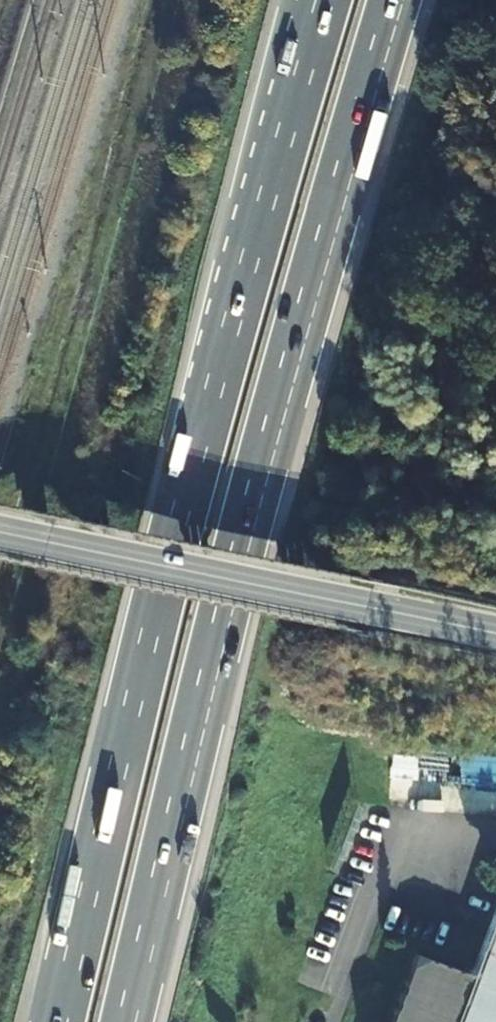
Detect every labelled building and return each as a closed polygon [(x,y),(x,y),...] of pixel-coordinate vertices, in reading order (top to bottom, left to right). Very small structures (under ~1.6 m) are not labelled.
[(472,969),(420,947),(390,1021),(495,1021),(495,908),(472,969)]
